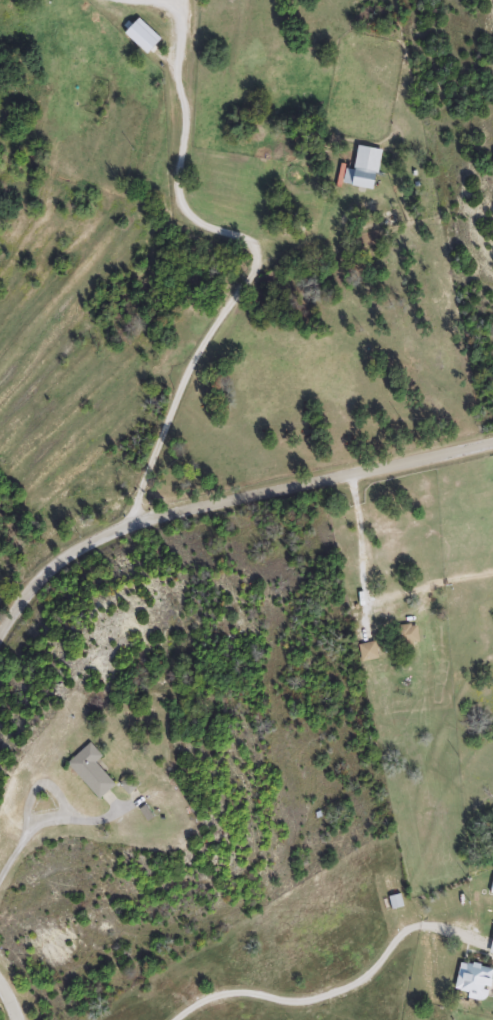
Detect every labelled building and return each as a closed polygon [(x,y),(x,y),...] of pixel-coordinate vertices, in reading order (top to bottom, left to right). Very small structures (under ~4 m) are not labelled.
[(379,191),(346,186),(348,170),(358,172),(361,147),(385,151),(379,191)] [(397,648),(397,627),(420,626),(420,647),(397,648)] [(366,646),(379,646),(379,661),(366,661),(366,646)] [(117,785),(101,800),(69,764),(92,744),(105,757),(98,763),(117,785)] [(491,967),(487,995),(454,991),(458,963),(491,967)]
